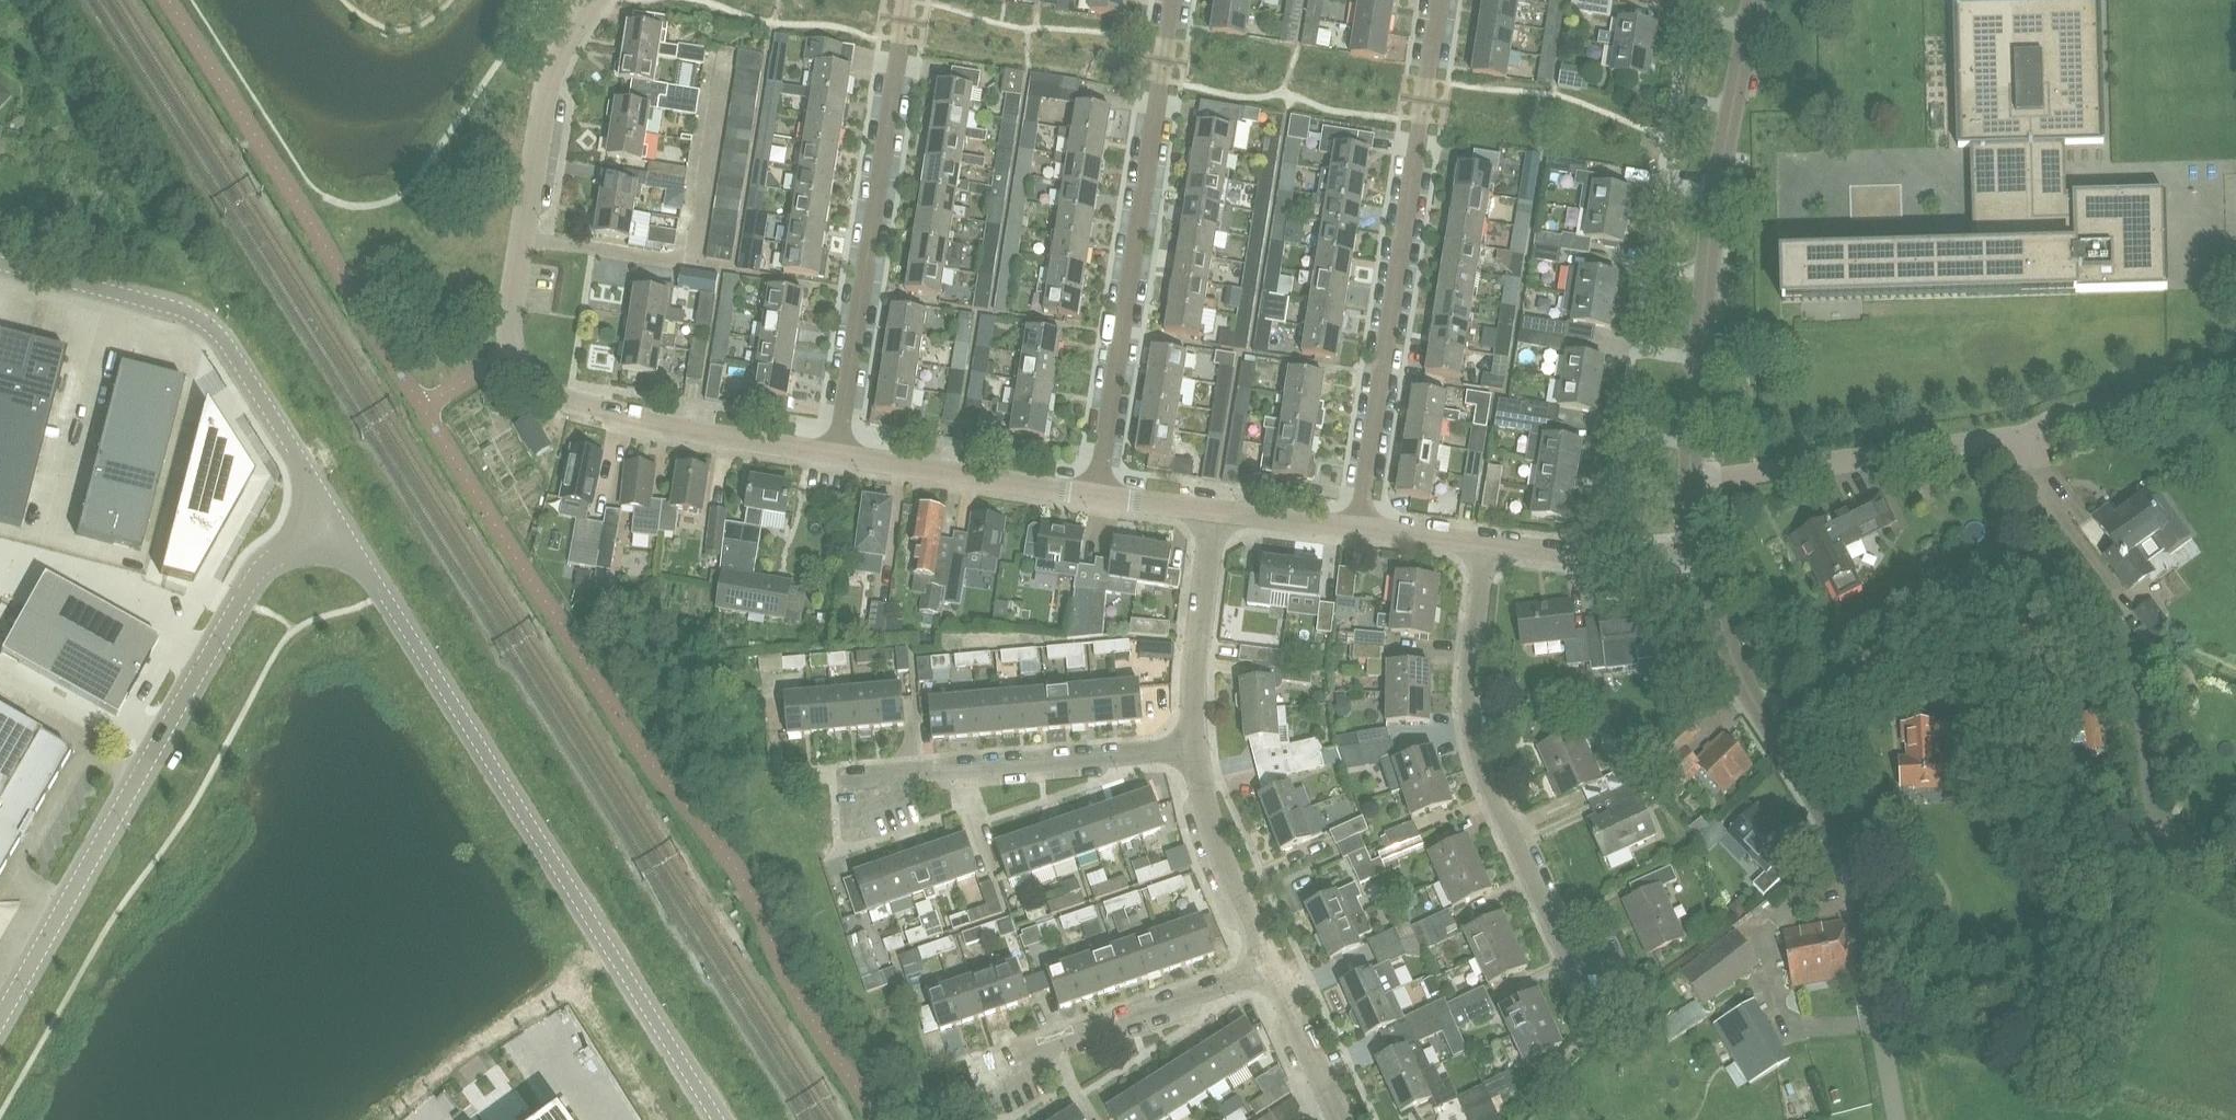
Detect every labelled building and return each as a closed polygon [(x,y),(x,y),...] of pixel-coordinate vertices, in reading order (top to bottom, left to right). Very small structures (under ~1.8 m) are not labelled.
[(1092,13),(1126,18),(1129,0),(1094,0),(1092,13)] [(1217,5),(1250,11),(1252,0),(1217,0),(1217,5)] [(1285,16),(1300,19),(1303,0),(1287,0),(1285,16)] [(1306,19),(1321,21),(1325,0),(1309,0),(1306,19)] [(1515,25),(1519,0),(1486,0),(1483,20),(1515,25)] [(1613,3),(1593,0),(1573,0),(1571,11),(1611,17),(1613,3)] [(1783,257),(1784,299),(1799,298),(1867,297),(2076,291),(2076,296),(2165,294),(2162,193),(2145,194),(2082,195),(2073,196),(2072,142),(2102,142),(2098,0),(1957,0),(1962,145),(1976,145),(1976,153),(1977,168),(1979,251),(1783,257)] [(1359,1),(1355,27),(1389,32),(1394,6),(1359,1)] [(1546,30),(1561,32),(1565,6),(1550,4),(1546,30)] [(1246,37),(1250,11),(1217,5),(1212,32),(1246,37)] [(1285,16),(1284,18),(1281,43),(1296,45),(1300,19),(1285,16)] [(1321,21),(1306,19),(1302,46),(1317,48),(1321,21)] [(1617,46),(1655,52),(1659,26),(1621,19),(1618,36),(1600,33),(1599,44),(1616,47),(1617,46)] [(1479,46),(1511,51),(1515,25),(1483,20),(1479,46)] [(1385,59),(1389,32),(1355,27),(1351,53),(1385,59)] [(1542,55),(1557,58),(1561,32),(1546,30),(1542,55)] [(773,57),(769,83),(782,84),(789,36),(777,34),(773,57)] [(812,72),(816,73),(814,89),(849,94),(854,68),(832,64),(835,43),(810,39),(807,63),(812,72)] [(679,44),(678,53),(677,60),(705,64),(707,49),(679,44)] [(1511,51),(1479,46),(1474,72),(1506,77),(1511,51)] [(1617,46),(1616,47),(1612,72),(1650,78),(1655,52),(1617,46)] [(654,83),(659,56),(625,50),(623,62),(619,61),(616,63),(615,73),(617,76),(620,76),(620,78),(639,81),(637,92),(699,102),(701,90),(663,84),(662,84),(654,83)] [(738,71),(763,74),(766,54),(740,50),(736,71),(738,71)] [(1557,58),(1542,55),(1537,83),(1552,86),(1557,58)] [(982,106),(972,105),(975,88),(980,89),(983,72),(955,68),(953,83),(940,81),(936,108),(971,114),(981,115),(982,106)] [(1006,119),(1019,121),(1026,73),(1007,70),(1003,93),(1009,94),(1006,119)] [(736,82),(761,86),(763,74),(738,71),(736,82)] [(1587,91),(1587,88),(1589,77),(1561,73),(1559,87),(1587,91)] [(1028,96),(1030,96),(1026,122),(1040,124),(1044,98),(1058,101),(1061,78),(1032,74),(1028,96)] [(734,93),(759,97),(761,86),(736,82),(734,93)] [(782,84),(769,83),(765,109),(778,110),(782,84)] [(810,115),(845,120),(849,94),(814,89),(813,92),(809,92),(808,101),(812,102),(810,115)] [(699,102),(637,92),(635,104),(617,101),(617,102),(610,101),(608,116),(614,117),(612,129),(646,134),(651,107),(659,109),(697,115),(699,102)] [(732,105),(757,109),(759,97),(734,93),(732,105)] [(1078,103),(1074,130),(1109,135),(1113,109),(1078,103)] [(730,117),(755,121),(757,109),(732,105),(730,117)] [(1217,124),(1200,122),(1196,149),(1230,155),(1234,155),(1239,123),(1242,123),(1245,109),(1220,105),(1217,124)] [(988,133),(969,130),(971,114),(936,108),(932,135),(967,140),(987,143),(988,133)] [(778,110),(765,109),(761,134),(774,136),(778,110)] [(805,141),(841,146),(845,120),(810,115),(809,119),(805,119),(804,128),(808,128),(805,141)] [(729,129),(753,133),(755,121),(730,117),(729,129)] [(1019,121),(1006,119),(1002,145),(1015,147),(1019,121)] [(1040,124),(1026,122),(1022,148),(1036,150),(1040,124)] [(1072,141),(1070,156),(1105,161),(1109,135),(1074,130),(1059,127),(1058,139),(1072,141)] [(1320,153),(1335,155),(1333,171),(1367,177),(1371,150),(1357,147),(1360,133),(1324,127),(1320,153)] [(612,129),(608,156),(642,162),(646,134),(612,129)] [(753,133),(729,129),(727,140),(752,144),(753,133)] [(1264,160),(1277,162),(1281,136),(1268,133),(1264,160)] [(774,136),(761,134),(757,160),(770,162),(774,136)] [(986,160),(964,157),(967,140),(932,135),(928,161),(963,166),(984,169),(986,160)] [(1290,137),(1285,164),(1299,166),(1303,139),(1290,137)] [(752,144),(727,140),(725,153),(750,156),(752,144)] [(801,167),(837,173),(841,146),(805,141),(805,145),(801,145),(800,153),(803,154),(801,167)] [(997,171),(1011,173),(1015,147),(1002,145),(997,171)] [(1018,174),(1031,176),(1036,150),(1022,148),(1018,174)] [(1192,175),(1226,181),(1230,155),(1196,149),(1192,175)] [(1475,151),(1473,165),(1459,163),(1455,189),(1491,195),(1495,170),(1499,171),(1501,155),(1475,151)] [(750,156),(725,153),(723,164),(748,168),(750,156)] [(1101,187),(1105,161),(1070,156),(1056,153),(1054,165),(1068,167),(1066,182),(1101,187)] [(1578,172),(1588,174),(1590,164),(1577,162),(1577,161),(1549,157),(1547,171),(1578,176),(1578,172)] [(770,162),(757,160),(753,187),(765,189),(770,162)] [(1273,188),(1277,162),(1264,160),(1260,186),(1273,188)] [(971,184),(961,182),(963,166),(928,161),(924,187),(959,192),(970,194),(993,198),(993,197),(995,188),(971,184)] [(648,174),(686,180),(688,168),(650,162),(648,174)] [(748,168),(723,164),(721,176),(746,179),(748,168)] [(1295,192),(1299,166),(1285,164),(1281,190),(1295,192)] [(797,194),(832,199),(837,173),(801,167),(801,170),(797,170),(797,180),(799,180),(797,194)] [(684,193),(686,180),(648,174),(648,175),(625,171),(623,183),(604,179),(600,206),(634,211),(638,186),(647,187),(684,193)] [(997,171),(995,188),(993,197),(1007,199),(1011,173),(997,171)] [(1329,197),(1363,203),(1367,177),(1333,171),(1332,174),(1324,173),(1322,182),(1331,183),(1329,197)] [(1620,179),(1588,174),(1578,172),(1578,176),(1576,185),(1585,187),(1581,210),(1590,212),(1629,218),(1633,191),(1618,189),(1620,179)] [(1014,200),(1027,202),(1031,176),(1018,174),(1014,200)] [(1520,200),(1534,202),(1538,176),(1524,174),(1520,200)] [(1226,181),(1192,175),(1188,201),(1221,207),(1226,181)] [(746,179),(721,176),(719,187),(744,190),(746,179)] [(1062,208),(1097,213),(1101,187),(1066,182),(1065,186),(1061,186),(1060,194),(1064,195),(1062,208)] [(1273,188),(1260,186),(1256,212),(1269,214),(1273,188)] [(717,199),(742,202),(744,190),(719,187),(717,199)] [(765,189),(753,187),(749,213),(761,215),(765,189)] [(967,210),(957,208),(959,192),(924,187),(920,213),(955,218),(966,220),(967,210)] [(1451,216),(1487,221),(1491,195),(1455,189),(1451,216)] [(1295,192),(1281,190),(1277,215),(1290,218),(1295,192)] [(793,220),(828,225),(832,199),(797,194),(797,197),(792,196),(792,206),(795,206),(793,220)] [(989,223),(1003,225),(1007,199),(993,197),(993,198),(989,223)] [(1325,223),(1359,228),(1363,203),(1329,197),(1328,201),(1325,200),(1324,199),(1319,198),(1317,208),(1327,209),(1325,223)] [(742,202),(717,199),(715,211),(740,214),(742,202)] [(1010,226),(1023,228),(1027,202),(1014,200),(1010,226)] [(1516,226),(1530,228),(1534,202),(1520,200),(1516,226)] [(1221,207),(1188,201),(1184,227),(1217,232),(1221,233),(1225,207),(1221,207)] [(629,239),(634,211),(600,206),(595,234),(629,239)] [(1057,233),(1092,239),(1097,213),(1062,208),(1061,212),(1057,212),(1056,220),(1060,220),(1057,233)] [(1534,246),(1562,251),(1562,250),(1591,255),(1593,239),(1603,240),(1602,243),(1605,247),(1617,249),(1620,246),(1621,243),(1625,244),(1629,218),(1590,212),(1581,210),(1577,235),(1563,233),(1563,236),(1537,232),(1534,246)] [(740,214),(715,211),(714,223),(738,226),(740,214)] [(1269,214),(1256,212),(1252,238),(1265,240),(1269,214)] [(761,215),(749,213),(745,239),(757,240),(761,215)] [(916,239),(951,244),(955,218),(920,213),(916,239)] [(1290,218),(1277,215),(1273,241),(1286,243),(1289,227),(1290,218)] [(1447,241),(1483,247),(1487,221),(1451,216),(1447,241)] [(789,245),(824,251),(828,225),(793,220),(792,223),(788,222),(787,232),(791,232),(789,245)] [(738,226),(714,223),(712,234),(737,237),(738,226)] [(985,249),(999,251),(1003,225),(989,223),(985,249)] [(1321,249),(1355,254),(1359,228),(1325,223),(1324,227),(1320,227),(1319,235),(1323,235),(1321,249)] [(1006,252),(1019,254),(1023,228),(1010,226),(1006,252)] [(1513,251),(1526,254),(1530,228),(1516,226),(1513,251)] [(648,242),(676,247),(678,231),(651,227),(648,242)] [(1217,232),(1184,227),(1179,252),(1213,258),(1217,232)] [(1053,259),(1088,265),(1092,239),(1057,233),(1057,238),(1053,238),(1052,246),(1055,247),(1053,259)] [(737,237),(712,234),(710,245),(735,249),(737,237)] [(1265,240),(1252,238),(1248,264),(1261,266),(1265,240)] [(745,239),(741,264),(740,270),(752,272),(753,266),(757,240),(745,239)] [(951,244),(916,239),(912,265),(947,270),(961,272),(965,246),(951,244)] [(1286,243),(1273,241),(1269,267),(1282,269),(1286,243)] [(1479,273),(1483,247),(1447,241),(1443,267),(1479,273)] [(828,265),(822,264),(824,251),(789,245),(784,244),(784,257),(787,257),(784,272),(825,279),(828,265)] [(735,249),(710,245),(708,259),(732,263),(735,249)] [(1562,251),(1534,246),(1532,260),(1560,264),(1562,251)] [(981,275),(995,277),(999,251),(985,249),(981,275)] [(1317,275),(1351,281),(1355,254),(1321,249),(1320,253),(1316,253),(1315,261),(1319,262),(1317,275)] [(1509,277),(1522,280),(1526,254),(1513,251),(1509,277)] [(1002,278),(1015,280),(1019,254),(1006,252),(1002,278)] [(1213,258),(1179,252),(1175,279),(1209,285),(1213,258)] [(1049,285),(1084,291),(1088,265),(1053,259),(1053,264),(1050,264),(1048,272),(1051,273),(1049,285)] [(1261,266),(1248,264),(1244,290),(1257,292),(1261,266)] [(947,270),(912,265),(908,292),(943,297),(947,270)] [(1282,269),(1269,267),(1264,294),(1278,296),(1281,277),(1282,269)] [(1439,293),(1475,298),(1479,273),(1443,267),(1439,293)] [(1565,294),(1616,302),(1620,276),(1569,268),(1565,294)] [(679,281),(709,286),(708,297),(716,298),(719,275),(681,269),(679,281)] [(1312,301),(1347,307),(1351,281),(1317,275),(1316,275),(1300,273),(1299,283),(1315,285),(1312,301)] [(727,274),(726,280),(721,307),(735,309),(740,283),(739,283),(740,276),(727,274)] [(989,310),(990,304),(995,277),(981,275),(977,302),(975,301),(974,308),(989,310)] [(1522,280),(1509,277),(1505,303),(1518,305),(1522,280)] [(1010,313),(1011,307),(1015,280),(1002,278),(997,311),(1010,313)] [(1209,285),(1175,279),(1171,305),(1205,310),(1217,312),(1218,303),(1206,301),(1209,285)] [(649,290),(636,288),(632,315),(677,322),(678,312),(672,310),(674,299),(672,299),(674,286),(651,282),(649,290)] [(1080,318),(1084,291),(1049,285),(1048,290),(1041,289),(1040,297),(1047,298),(1045,312),(1080,318)] [(765,297),(769,298),(766,314),(801,320),(805,293),(770,287),(766,287),(765,297)] [(1257,292),(1244,290),(1240,316),(1253,318),(1257,292)] [(1439,293),(1435,319),(1471,324),(1475,298),(1439,293)] [(1278,296),(1264,294),(1260,319),(1274,321),(1278,296)] [(1563,312),(1574,314),(1573,323),(1611,329),(1616,302),(1565,294),(1563,312)] [(1347,307),(1312,301),(1308,327),(1342,333),(1347,307)] [(1501,329),(1514,331),(1518,305),(1505,303),(1501,329)] [(1205,310),(1171,305),(1167,332),(1200,337),(1205,310)] [(889,333),(924,338),(928,311),(894,306),(889,333)] [(962,312),(961,318),(957,343),(970,345),(975,320),(975,314),(962,312)] [(762,340),(797,346),(801,320),(766,314),(762,340)] [(677,322),(632,315),(628,342),(662,347),(675,349),(676,338),(667,337),(669,323),(676,324),(677,322)] [(996,323),(995,323),(996,317),(984,315),(979,347),(992,349),(996,323)] [(1248,351),(1249,344),(1253,318),(1240,316),(1237,332),(1221,330),(1218,347),(1248,351)] [(1521,329),(1566,337),(1568,324),(1523,316),(1521,329)] [(1274,321),(1260,319),(1256,345),(1255,352),(1268,354),(1270,347),(1274,321)] [(1466,350),(1471,324),(1435,319),(1431,345),(1466,350)] [(1308,327),(1308,331),(1303,331),(1302,340),(1306,341),(1304,353),(1338,359),(1342,333),(1308,327)] [(1028,328),(1027,332),(1024,332),(1023,341),(1026,341),(1024,355),(1059,360),(1063,333),(1028,328)] [(1514,331),(1501,329),(1497,355),(1510,357),(1514,331)] [(1564,351),(1566,337),(1521,329),(1519,344),(1564,351)] [(731,335),(717,333),(712,359),(727,361),(731,335)] [(885,359),(920,364),(924,338),(889,333),(885,359)] [(21,527),(66,351),(0,334),(0,522),(21,527)] [(691,351),(707,354),(709,341),(693,339),(691,351)] [(758,366),(793,371),(797,346),(762,340),(751,339),(749,348),(761,350),(758,366)] [(662,347),(628,342),(623,370),(657,376),(662,347)] [(953,369),(966,371),(970,345),(957,343),(953,369)] [(1466,350),(1431,345),(1427,372),(1462,377),(1466,350)] [(974,373),(987,375),(992,349),(979,347),(974,373)] [(1150,374),(1185,380),(1192,382),(1194,371),(1186,370),(1189,352),(1155,347),(1150,374)] [(703,382),(707,354),(691,351),(687,379),(703,382)] [(1219,386),(1231,388),(1237,355),(1217,352),(1215,364),(1222,365),(1219,386)] [(1563,380),(1602,386),(1606,360),(1568,353),(1563,380)] [(1055,386),(1060,386),(1062,370),(1057,369),(1059,360),(1024,355),(1024,356),(1019,355),(1015,380),(1055,386)] [(1505,391),(1506,384),(1510,357),(1497,355),(1493,375),(1484,373),(1482,388),(1505,391)] [(727,361),(712,359),(708,385),(722,387),(727,361)] [(885,359),(881,385),(916,390),(920,364),(885,359)] [(1240,389),(1253,391),(1257,364),(1244,362),(1240,389)] [(141,551),(184,381),(120,364),(76,534),(141,551)] [(793,371),(758,366),(754,392),(738,390),(736,405),(770,410),(772,395),(789,398),(793,371)] [(949,395),(962,397),(966,371),(953,369),(949,395)] [(1287,396),(1322,401),(1326,375),(1291,369),(1287,396)] [(970,399),(983,401),(987,375),(974,373),(970,399)] [(1185,380),(1150,374),(1146,399),(1180,405),(1185,380)] [(1015,406),(1050,412),(1055,386),(1015,380),(1013,393),(1017,394),(1015,406)] [(1602,386),(1563,380),(1559,407),(1597,413),(1602,386)] [(719,404),(722,387),(708,385),(705,402),(719,404)] [(881,385),(879,402),(877,412),(893,414),(891,428),(920,433),(922,417),(912,416),(916,390),(881,385)] [(1215,411),(1227,413),(1231,388),(1219,386),(1215,411)] [(1253,391),(1240,389),(1235,415),(1248,417),(1253,391)] [(1461,413),(1445,411),(1448,395),(1414,389),(1410,416),(1444,421),(1460,424),(1461,413)] [(1466,405),(1478,407),(1475,425),(1488,427),(1493,395),(1468,392),(1466,405)] [(962,397),(949,395),(944,422),(958,424),(962,397)] [(1327,412),(1320,411),(1322,401),(1287,396),(1286,401),(1283,400),(1283,409),(1285,409),(1283,422),(1282,422),(1318,428),(1324,429),(1327,412)] [(205,398),(160,574),(192,582),(253,474),(205,398)] [(983,401),(970,399),(966,425),(979,427),(983,401)] [(1142,426),(1176,432),(1180,405),(1146,399),(1142,426)] [(1500,399),(1498,413),(1548,421),(1551,406),(1528,403),(1527,403),(1500,399)] [(1031,450),(1033,437),(1046,439),(1050,412),(1015,406),(1015,408),(999,405),(998,414),(1014,416),(1011,432),(1003,431),(1001,446),(1031,450)] [(1210,438),(1223,440),(1227,413),(1215,411),(1210,438)] [(1546,436),(1548,421),(1498,413),(1495,427),(1531,432),(1526,462),(1541,464),(1541,463),(1579,469),(1584,442),(1546,436)] [(1231,442),(1244,444),(1248,417),(1235,415),(1231,442)] [(1444,421),(1410,416),(1406,442),(1440,447),(1444,421)] [(551,449),(532,417),(518,426),(537,457),(551,449)] [(1281,433),(1278,448),(1278,449),(1314,454),(1318,428),(1282,422),(1283,422),(1266,419),(1265,430),(1281,433)] [(1471,451),(1484,453),(1488,427),(1475,425),(1471,451)] [(1192,461),(1172,458),(1176,432),(1142,426),(1137,453),(1150,455),(1147,468),(1174,473),(1174,470),(1191,472),(1192,461)] [(1216,480),(1219,465),(1223,440),(1210,438),(1204,478),(1216,480)] [(1244,444),(1231,442),(1227,466),(1240,468),(1244,444)] [(1440,447),(1406,442),(1402,467),(1435,472),(1440,447)] [(1278,449),(1278,448),(1265,446),(1263,456),(1277,458),(1274,474),(1309,480),(1309,479),(1314,480),(1317,478),(1319,466),(1317,463),(1312,462),(1314,454),(1278,449)] [(571,449),(560,500),(590,507),(601,455),(571,449)] [(1467,477),(1480,480),(1484,453),(1471,451),(1467,477)] [(1541,463),(1541,464),(1537,489),(1575,496),(1579,469),(1541,463)] [(633,535),(658,538),(662,502),(653,500),(657,467),(628,464),(623,507),(636,508),(633,535)] [(662,502),(658,538),(659,538),(660,533),(678,535),(681,510),(705,513),(710,472),(680,466),(675,503),(664,501),(664,502),(662,502)] [(1224,482),(1229,483),(1238,484),(1240,468),(1227,466),(1224,482)] [(1487,481),(1501,483),(1504,468),(1489,466),(1487,481)] [(1435,472),(1402,467),(1397,494),(1431,500),(1435,472)] [(1480,480),(1467,477),(1463,504),(1475,506),(1480,480)] [(717,610),(786,622),(793,584),(754,577),(765,512),(787,516),(792,485),(753,479),(748,509),(750,510),(747,531),(736,529),(734,542),(725,540),(721,572),(723,572),(717,610)] [(1501,483),(1487,481),(1482,508),(1497,510),(1501,483)] [(1571,522),(1575,496),(1537,489),(1532,516),(1571,522)] [(1824,585),(1830,582),(1838,599),(1862,587),(1854,570),(1856,569),(1845,547),(1892,523),(1878,496),(1792,539),(1804,561),(1811,558),(1824,585)] [(2137,549),(2153,537),(2165,552),(2188,534),(2161,498),(2150,505),(2144,497),(2101,528),(2117,550),(2107,558),(2130,589),(2154,571),(2137,549)] [(858,555),(859,556),(857,569),(883,573),(885,559),(886,560),(894,503),(865,499),(858,555)] [(912,542),(920,543),(913,595),(923,596),(921,612),(939,615),(943,589),(946,590),(950,564),(938,562),(945,511),(917,507),(912,542)] [(706,552),(723,554),(726,522),(728,510),(711,508),(706,552)] [(597,570),(608,510),(605,524),(577,520),(574,538),(575,538),(573,547),(564,546),(561,563),(597,570)] [(608,510),(597,570),(613,572),(623,512),(608,510)] [(971,536),(968,555),(969,555),(983,557),(981,573),(996,575),(1004,520),(974,515),(971,536)] [(1031,546),(1041,547),(1037,573),(1079,579),(1086,532),(1044,526),(1035,525),(1029,528),(1027,541),(1031,546)] [(1100,591),(1093,590),(1090,637),(1104,636),(1108,592),(1123,595),(1125,581),(1138,583),(1145,540),(1131,538),(1131,542),(1116,540),(1110,583),(1101,582),(1100,591)] [(1145,540),(1138,583),(1179,589),(1182,572),(1169,570),(1172,549),(1157,547),(1158,542),(1145,540)] [(946,590),(944,604),(961,606),(963,592),(966,571),(968,558),(952,555),(950,564),(946,590)] [(1271,606),(1273,592),(1290,594),(1294,561),(1265,558),(1263,575),(1252,574),(1248,603),(1271,606)] [(1294,561),(1290,594),(1319,597),(1323,565),(1294,561)] [(1340,567),(1337,597),(1354,599),(1358,570),(1340,567)] [(721,573),(712,571),(710,584),(719,586),(721,573)] [(1393,603),(1437,609),(1440,579),(1397,574),(1393,603)] [(43,575),(0,653),(116,717),(159,640),(43,575)] [(638,618),(646,607),(616,586),(608,596),(638,618)] [(1090,637),(1093,590),(1076,588),(1073,608),(1068,634),(1069,639),(1090,637)] [(2153,597),(2135,612),(2144,624),(2157,640),(2175,626),(2153,597)] [(1591,661),(1587,629),(1574,631),(1570,602),(1519,608),(1523,643),(1564,638),(1567,664),(1591,661)] [(1318,632),(1332,634),(1336,605),(1321,603),(1318,632)] [(1378,628),(1390,630),(1390,632),(1433,637),(1437,609),(1393,603),(1392,617),(1379,615),(1378,628)] [(873,604),(868,640),(884,642),(889,606),(873,604)] [(1592,669),(1605,668),(1606,668),(1627,666),(1625,649),(1655,645),(1651,607),(1601,613),(1603,627),(1587,629),(1591,661),(1592,669)] [(833,620),(819,617),(817,628),(832,631),(833,620)] [(1130,634),(1170,638),(1171,623),(1132,619),(1130,634)] [(1355,631),(1354,645),(1385,647),(1386,634),(1355,631)] [(1113,642),(1114,654),(1131,653),(1130,640),(1113,642)] [(1114,654),(1113,642),(1094,644),(1095,656),(1114,654)] [(1066,646),(1067,659),(1085,657),(1083,644),(1066,646)] [(1385,647),(1354,645),(1353,659),(1369,660),(1384,661),(1384,659),(1385,647)] [(1067,659),(1066,646),(1048,648),(1049,660),(1067,659)] [(1240,661),(1281,666),(1283,652),(1242,647),(1240,661)] [(899,672),(911,671),(908,648),(896,649),(899,672)] [(877,651),(878,663),(894,662),(893,649),(877,651)] [(1020,650),(1021,663),(1039,661),(1037,649),(1020,650)] [(1021,663),(1020,650),(1001,652),(1003,664),(1021,663)] [(878,663),(877,651),(857,652),(858,665),(878,663)] [(830,654),(831,667),(847,666),(846,653),(830,654)] [(973,654),(974,667),(992,665),(991,653),(973,654)] [(831,667),(830,654),(811,656),(811,669),(831,667)] [(956,668),(974,667),(973,654),(955,656),(956,668)] [(920,683),(934,682),(934,670),(937,670),(951,669),(950,656),(918,659),(920,683)] [(806,657),(783,659),(784,671),(807,669),(806,657)] [(1390,660),(1384,659),(1384,661),(1369,660),(1368,677),(1388,677),(1387,692),(1431,693),(1432,665),(1390,664),(1390,660)] [(1285,667),(1283,682),(1312,685),(1314,671),(1285,667)] [(1274,679),(1245,681),(1241,681),(1242,692),(1240,692),(1236,696),(1237,707),(1241,711),(1276,708),(1274,679)] [(1117,683),(1120,723),(1144,721),(1140,681),(1117,683)] [(1093,685),(1096,725),(1120,723),(1117,683),(1093,685)] [(1070,687),(1073,727),(1096,725),(1093,685),(1070,687)] [(880,688),(883,727),(907,725),(904,686),(880,688)] [(1073,727),(1070,687),(1047,689),(1050,729),(1073,727)] [(883,727),(880,688),(857,690),(860,729),(883,727)] [(1050,729),(1047,689),(1023,691),(1027,731),(1050,729)] [(860,729),(857,690),(834,692),(837,731),(860,729)] [(1027,731),(1023,691),(1000,693),(1004,733),(1027,731)] [(837,731),(834,692),(810,694),(813,733),(837,731)] [(1430,725),(1431,693),(1387,692),(1386,723),(1430,725)] [(1004,733),(1000,693),(977,695),(980,735),(1004,733)] [(813,733),(810,694),(786,696),(789,735),(813,733)] [(980,735),(977,695),(954,697),(957,737),(980,735)] [(957,737),(954,697),(930,699),(933,739),(957,737)] [(1276,708),(1241,711),(1241,712),(1243,711),(1245,740),(1263,738),(1264,750),(1281,748),(1279,726),(1288,726),(1287,707),(1276,708)] [(19,840),(21,841),(22,839),(20,838),(28,823),(30,825),(32,822),(30,821),(70,752),(0,712),(0,872),(19,840)] [(2081,745),(2086,754),(2113,751),(2108,712),(2081,715),(2078,725),(2072,725),(2067,728),(2064,734),(2065,740),(2069,745),(2075,747),(2081,745)] [(1946,787),(1946,775),(1957,775),(1961,771),(1963,766),(1962,761),(1958,757),(1953,756),(1952,752),(1945,753),(1945,757),(1939,758),(1938,736),(1958,735),(1956,714),(1930,716),(1931,723),(1903,725),(1904,743),(1907,742),(1908,760),(1901,760),(1902,787),(1915,786),(1915,789),(1946,787)] [(1612,727),(1600,733),(1608,749),(1620,744),(1612,727)] [(1360,747),(1391,742),(1388,728),(1358,733),(1346,735),(1348,748),(1360,746),(1360,747)] [(1560,797),(1601,778),(1578,729),(1540,746),(1556,780),(1553,781),(1560,797)] [(1685,787),(1702,770),(1723,794),(1753,767),(1725,736),(1698,761),(1685,748),(1686,747),(1674,735),(1646,763),(1658,775),(1666,767),(1685,787)] [(1294,758),(1321,752),(1318,739),(1290,745),(1294,758)] [(1393,755),(1391,742),(1360,747),(1362,760),(1393,755)] [(1403,789),(1444,776),(1434,748),(1394,762),(1403,789)] [(1322,753),(1321,752),(1294,758),(1283,761),(1286,776),(1325,767),(1322,753)] [(1612,793),(1641,779),(1634,765),(1605,779),(1612,793)] [(1444,776),(1403,789),(1413,818),(1454,804),(1444,776)] [(1653,791),(1641,779),(1612,793),(1618,806),(1590,819),(1596,833),(1594,835),(1606,858),(1657,835),(1639,797),(1653,791)] [(1271,823),(1302,811),(1292,784),(1260,797),(1271,823)] [(1130,799),(1143,836),(1166,829),(1153,791),(1130,799)] [(1143,836),(1130,799),(1108,807),(1120,844),(1143,836)] [(1797,846),(1758,805),(1729,832),(1767,872),(1755,884),(1765,895),(1795,866),(1786,857),(1797,846)] [(1086,814),(1098,851),(1120,844),(1108,807),(1086,814)] [(1303,812),(1302,811),(1271,823),(1282,851),(1313,838),(1323,835),(1312,809),(1303,812)] [(1063,822),(1076,859),(1098,851),(1086,814),(1063,822)] [(1337,845),(1339,844),(1361,834),(1362,834),(1369,830),(1364,817),(1331,832),(1337,845)] [(1701,821),(1687,832),(1694,841),(1708,830),(1701,821)] [(1041,829),(1054,866),(1076,859),(1063,822),(1041,829)] [(1379,854),(1421,836),(1414,822),(1386,833),(1392,847),(1379,852),(1379,854)] [(1729,837),(1717,824),(1698,843),(1710,856),(1729,837)] [(1054,866),(1041,829),(1019,837),(1031,874),(1054,866)] [(1339,844),(1345,857),(1368,847),(1362,834),(1361,834),(1339,844)] [(944,844),(957,881),(979,873),(967,836),(944,844)] [(1427,851),(1421,836),(1379,854),(1382,858),(1387,872),(1388,872),(1401,867),(1399,862),(1427,851)] [(2225,836),(2220,848),(2235,854),(2235,840),(2225,836)] [(1031,874),(1019,837),(996,845),(1008,882),(1031,874)] [(1442,881),(1481,863),(1469,837),(1430,854),(1442,881)] [(957,881),(944,844),(921,851),(934,888),(957,881)] [(937,896),(934,888),(921,851),(899,859),(912,896),(925,892),(927,899),(937,896)] [(1387,872),(1382,858),(1355,870),(1361,883),(1387,872)] [(912,896),(899,859),(877,867),(890,904),(912,896)] [(1153,867),(1157,878),(1174,873),(1170,861),(1153,867)] [(1481,863),(1442,881),(1454,907),(1493,890),(1481,863)] [(1636,896),(1634,897),(1625,901),(1648,953),(1684,938),(1662,888),(1678,881),(1672,866),(1631,884),(1636,896)] [(890,904),(877,867),(854,875),(861,895),(850,898),(856,915),(867,912),(890,904)] [(1157,878),(1153,867),(1136,873),(1140,884),(1157,878)] [(1109,882),(1113,894),(1130,888),(1126,876),(1109,882)] [(1166,882),(1170,894),(1187,888),(1182,876),(1183,876),(1166,882)] [(968,912),(972,924),(1003,913),(992,880),(980,885),(987,905),(968,912)] [(1113,894),(1109,882),(1092,888),(1096,899),(1113,894)] [(1170,894),(1166,882),(1149,888),(1153,900),(1170,894)] [(1356,883),(1338,892),(1307,906),(1319,933),(1350,919),(1364,912),(1358,899),(1362,897),(1356,883)] [(1065,897),(1069,909),(1086,903),(1082,891),(1065,897)] [(1121,898),(1126,910),(1143,904),(1138,892),(1121,898)] [(1069,909),(1065,897),(1048,903),(1052,914),(1069,909)] [(1109,915),(1126,910),(1121,898),(1105,903),(1109,915)] [(1047,916),(1043,904),(1026,911),(1030,922),(1047,916)] [(1076,913),(1081,925),(1099,919),(1095,907),(1076,913)] [(1427,934),(1455,922),(1449,910),(1422,923),(1412,927),(1416,935),(1417,938),(1427,934)] [(923,927),(927,939),(944,933),(937,911),(919,917),(923,927)] [(972,924),(968,912),(950,918),(954,930),(972,924)] [(1364,912),(1350,919),(1319,933),(1331,959),(1362,946),(1358,938),(1373,931),(1364,912)] [(1081,925),(1076,913),(1061,918),(1065,930),(1081,925)] [(1212,914),(1203,917),(1181,924),(1193,961),(1216,953),(1212,942),(1222,939),(1212,914)] [(1477,958),(1516,940),(1504,914),(1465,931),(1477,958)] [(980,928),(984,940),(1001,934),(1003,943),(1019,938),(1012,917),(980,928)] [(1056,920),(1038,926),(1043,938),(1060,932),(1056,920)] [(1793,987),(1853,977),(1843,921),(1783,932),(1793,987)] [(1374,954),(1407,940),(1416,935),(1412,927),(1410,922),(1369,942),(1374,954)] [(1455,922),(1427,934),(1417,938),(1424,952),(1461,934),(1455,922)] [(1171,969),(1193,961),(1181,924),(1158,932),(1171,969)] [(1132,928),(1136,940),(1149,976),(1171,969),(1158,932),(1147,936),(1143,925),(1132,928)] [(927,939),(923,927),(906,933),(911,945),(927,939)] [(967,945),(984,940),(980,928),(963,933),(967,945)] [(1680,973),(1705,1005),(1761,964),(1737,930),(1680,973)] [(857,935),(860,943),(870,976),(879,973),(866,932),(857,935)] [(884,941),(888,951),(888,952),(905,946),(901,935),(884,941)] [(936,943),(940,955),(957,949),(953,937),(936,943)] [(1126,984),(1149,976),(1136,940),(1114,947),(1126,984)] [(1401,943),(1407,940),(1374,954),(1381,968),(1407,956),(1401,943)] [(1516,940),(1477,958),(1489,985),(1528,967),(1516,940)] [(919,949),(923,961),(939,955),(935,944),(919,949)] [(1114,947),(1091,955),(1104,992),(1126,984),(1114,947)] [(1091,955),(1069,963),(1082,999),(1104,992),(1091,955)] [(993,970),(1007,1008),(1029,1000),(1016,962),(993,970)] [(1059,1007),(1082,999),(1069,963),(1047,971),(1059,1007)] [(891,985),(900,981),(901,981),(896,967),(895,968),(884,972),(889,986),(891,985)] [(972,978),(985,1016),(1007,1008),(993,970),(972,978)] [(1354,1010),(1385,995),(1374,970),(1343,984),(1354,1010)] [(950,986),(963,1023),(985,1016),(972,978),(950,986)] [(1424,982),(1431,998),(1441,994),(1434,978),(1424,982)] [(963,1023),(950,986),(927,994),(940,1031),(963,1023)] [(1453,1016),(1490,999),(1485,987),(1448,1004),(1452,1012),(1453,1016)] [(1512,1036),(1551,1018),(1540,991),(1500,1009),(1512,1036)] [(1405,1020),(1410,1031),(1444,1016),(1452,1012),(1448,1004),(1446,999),(1405,1018),(1393,992),(1385,995),(1354,1010),(1355,1010),(1353,1011),(1351,1016),(1356,1026),(1361,1028),(1362,1027),(1367,1037),(1398,1023),(1405,1020)] [(1496,1012),(1490,999),(1453,1016),(1454,1016),(1463,1012),(1468,1025),(1496,1012)] [(1658,1026),(1670,1043),(1708,1018),(1696,1001),(1658,1026)] [(1750,1085),(1790,1061),(1755,1002),(1715,1026),(1750,1085)] [(1408,1046),(1408,1047),(1378,1061),(1390,1087),(1420,1073),(1432,1067),(1420,1042),(1447,1030),(1441,1017),(1444,1016),(1410,1031),(1415,1043),(1408,1046)] [(1564,1046),(1551,1018),(1512,1036),(1525,1063),(1564,1046)] [(1227,1034),(1248,1066),(1268,1053),(1247,1021),(1227,1034)] [(1248,1066),(1227,1034),(1208,1046),(1228,1078),(1248,1066)] [(1228,1078),(1208,1046),(1187,1059),(1208,1091),(1228,1078)] [(1168,1071),(1188,1104),(1208,1091),(1187,1059),(1168,1071)] [(1148,1084),(1169,1116),(1188,1104),(1168,1071),(1148,1084)] [(1485,1085),(1489,1095),(1492,1101),(1517,1089),(1509,1072),(1484,1084),(1485,1085)] [(1427,1089),(1420,1073),(1390,1087),(1402,1113),(1430,1100),(1434,1111),(1459,1099),(1460,1098),(1460,1097),(1451,1078),(1427,1089)] [(1266,1094),(1272,1105),(1292,1093),(1285,1082),(1266,1094)] [(1143,1119),(1163,1119),(1169,1116),(1148,1084),(1128,1097),(1143,1119)] [(1492,1101),(1489,1095),(1485,1085),(1460,1097),(1460,1098),(1459,1099),(1469,1119),(1482,1119),(1498,1113),(1492,1101)] [(1272,1105),(1266,1094),(1250,1104),(1257,1115),(1272,1105)] [(1128,1097),(1108,1109),(1115,1119),(1143,1119),(1128,1097)] [(1279,1119),(1290,1119),(1299,1114),(1301,1108),(1294,1098),(1273,1112),(1279,1119)] [(560,1103),(538,1119),(572,1119),(560,1103)] [(1077,1109),(1059,1119),(1083,1119),(1077,1109)] [(1226,1119),(1248,1119),(1241,1110),(1226,1119)] [(1273,1112),(1260,1119),(1279,1119),(1273,1112)]
